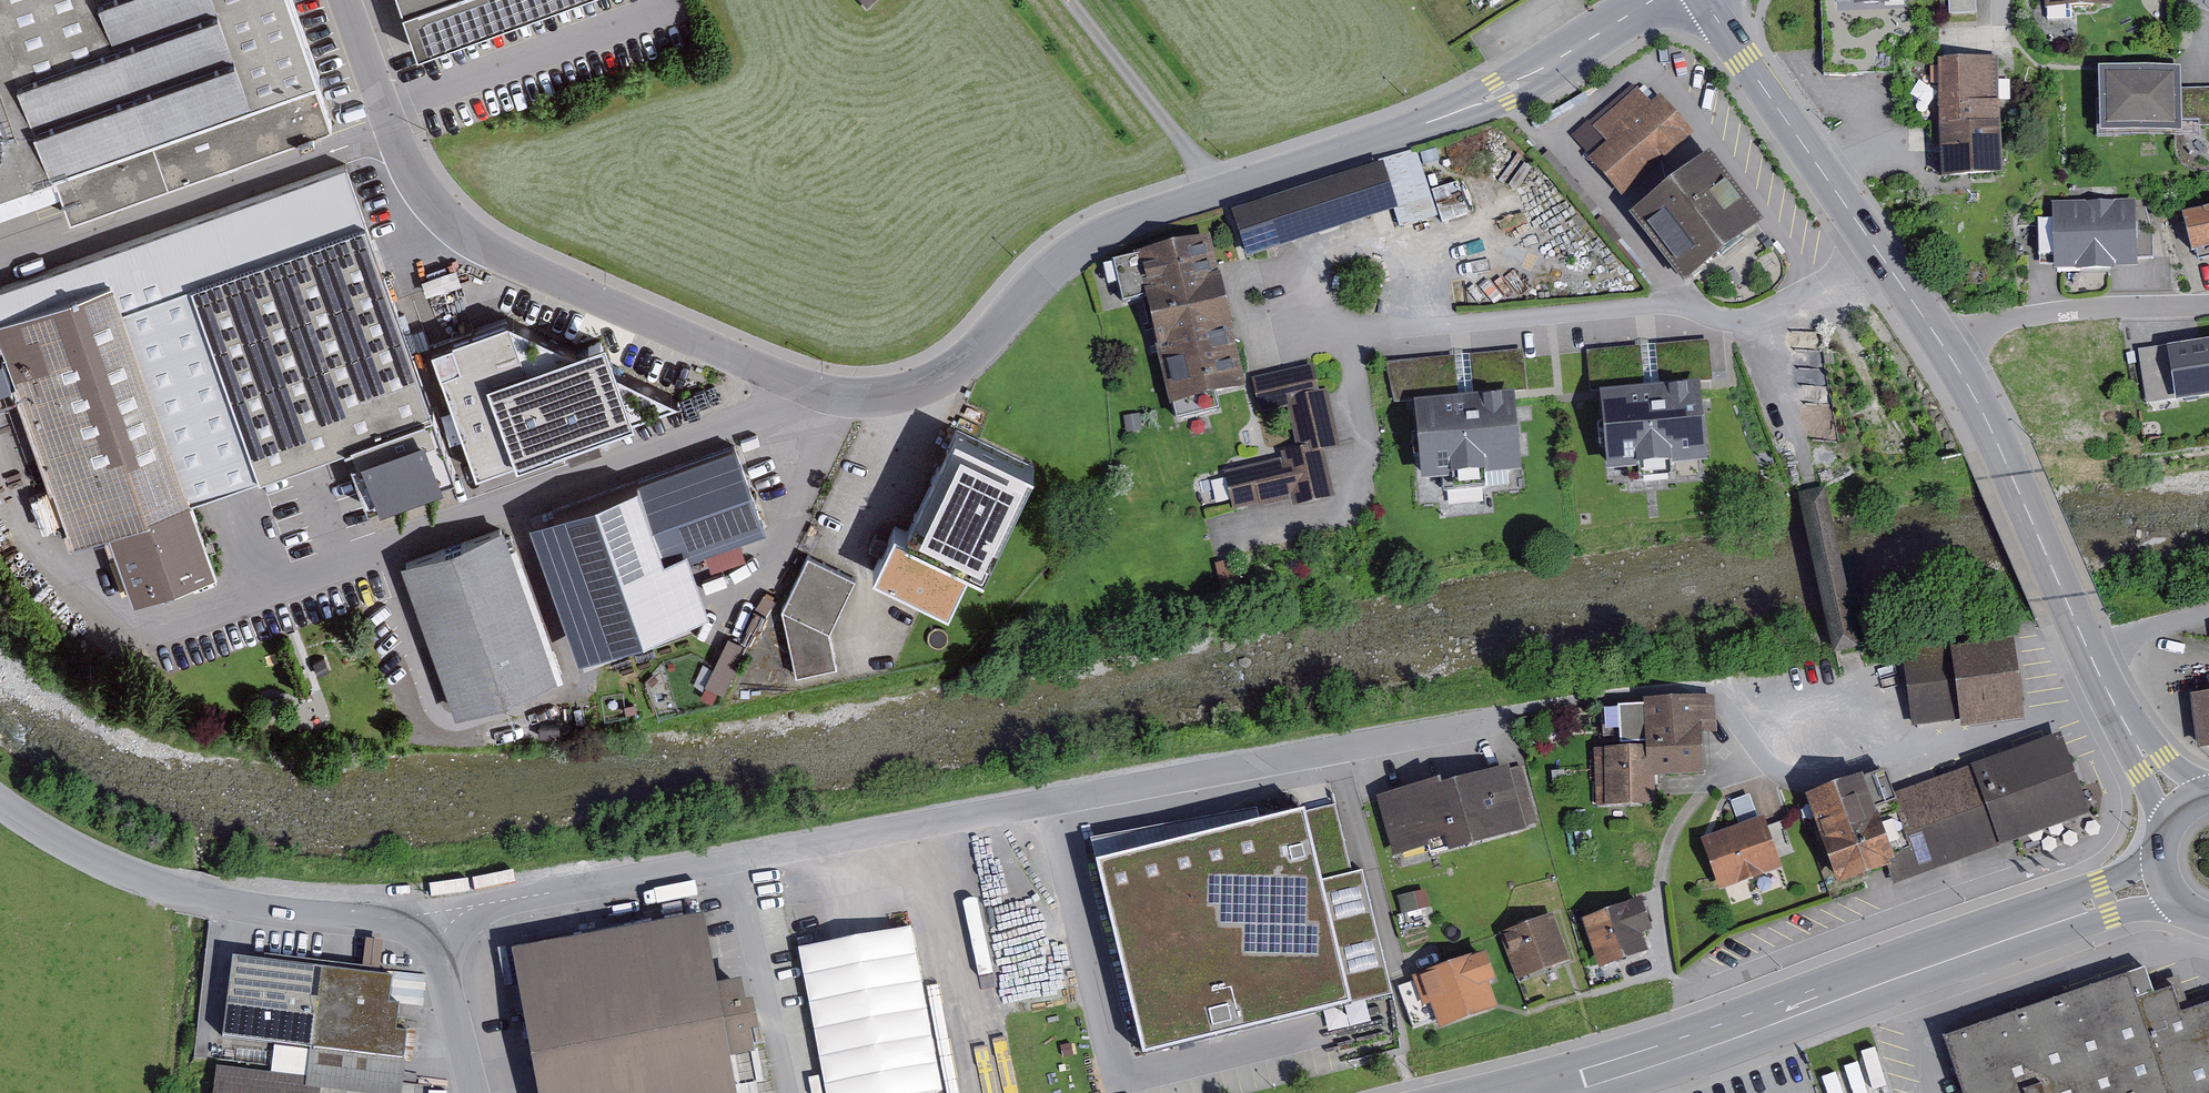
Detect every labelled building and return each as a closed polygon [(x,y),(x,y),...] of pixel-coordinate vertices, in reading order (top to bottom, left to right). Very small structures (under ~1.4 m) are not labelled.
[(297,0),(0,0),(0,217),(59,196),(69,223),(342,128),(297,0)] [(422,55),(576,0),(402,0),(422,55)] [(871,15),(888,0),(858,0),(871,15)] [(1831,1),(1854,1),(1854,13),(1889,11),(1889,0),(1831,0),(1831,1)] [(2045,13),(2115,11),(2115,0),(2045,0),(2045,13)] [(1944,185),(2004,183),(1998,61),(1938,64),(1938,68),(1930,68),(1931,86),(1939,86),(1944,185)] [(2100,141),(2166,139),(2183,137),(2183,125),(2198,124),(2199,130),(2208,130),(2208,91),(2205,91),(2182,91),(2182,69),(2146,74),(2099,75),(2100,141)] [(1590,164),(1622,201),(1693,137),(1659,100),(1652,106),(1632,84),(1587,124),(1608,147),(1590,164)] [(1231,218),(1247,267),(1394,219),(1398,231),(1438,218),(1416,152),(1416,151),(1378,164),(1380,170),(1231,218)] [(1641,211),(1694,278),(1757,229),(1704,161),(1641,211)] [(78,540),(112,528),(137,598),(224,567),(200,501),(340,451),(361,507),(462,471),(352,163),(0,288),(0,322),(78,540)] [(2051,206),(2054,277),(2076,276),(2076,278),(2115,277),(2115,275),(2138,274),(2136,203),(2051,206)] [(2182,221),(2192,260),(2208,256),(2208,214),(2182,221)] [(1210,241),(1111,265),(1123,313),(1146,307),(1176,429),(1219,419),(1215,404),(1248,396),(1210,241)] [(514,316),(431,345),(475,472),(630,419),(606,351),(592,355),(514,316)] [(1709,343),(1656,348),(1660,391),(1713,385),(1709,343)] [(2138,354),(2146,408),(2157,405),(2167,405),(2174,404),(2176,411),(2208,406),(2208,347),(2191,350),(2191,345),(2170,349),(2155,349),(2138,354)] [(1656,348),(1640,350),(1644,393),(1645,398),(1661,397),(1660,391),(1656,348)] [(1640,350),(1587,354),(1591,397),(1644,393),(1640,350)] [(1524,352),(1469,358),(1474,401),(1527,395),(1524,352)] [(1469,358),(1455,360),(1460,402),(1461,408),(1474,407),(1474,401),(1469,358)] [(1455,360),(1385,366),(1394,408),(1460,402),(1455,360)] [(1315,366),(1252,380),(1260,417),(1287,411),(1297,454),(1282,457),(1283,462),(1225,475),(1234,513),(1260,507),(1260,511),(1293,503),(1294,510),(1335,500),(1325,456),(1343,452),(1329,391),(1321,392),(1315,366)] [(1645,398),(1600,403),(1608,482),(1708,472),(1700,393),(1661,397),(1645,398)] [(1461,408),(1415,413),(1422,491),(1523,482),(1515,403),(1474,407),(1461,408)] [(906,540),(894,534),(871,581),(947,617),(968,574),(984,582),(1035,476),(956,438),(906,540)] [(737,446),(561,508),(602,623),(680,596),(668,564),(767,529),(737,446)] [(507,524),(406,560),(460,711),(561,675),(507,524)] [(786,611),(800,676),(842,667),(834,630),(859,579),(812,557),(786,611)] [(732,626),(711,678),(730,685),(751,634),(732,626)] [(1951,643),(1903,649),(1913,724),(1960,718),(1962,729),(2025,721),(2014,641),(1952,649),(1951,643)] [(1646,739),(1591,742),(1595,805),(1658,801),(1656,772),(1707,770),(1705,729),(1717,728),(1715,691),(1645,694),(1645,699),(1619,701),(1621,737),(1646,736),(1646,739)] [(2191,701),(2198,757),(2208,755),(2208,700),(2191,701)] [(1894,881),(2016,838),(2015,835),(2090,808),(2061,727),(1972,759),(1973,761),(1894,789),(1896,793),(1892,795),(1909,843),(1894,848),(1897,856),(1886,860),(1894,881)] [(1862,766),(1805,786),(1838,878),(1886,860),(1897,856),(1894,848),(1909,843),(1892,795),(1896,793),(1894,789),(1886,763),(1863,771),(1862,766)] [(1438,781),(1380,798),(1396,852),(1432,842),(1434,849),(1450,845),(1451,848),(1538,823),(1521,765),(1509,769),(1508,766),(1439,786),(1438,781)] [(1258,808),(1095,847),(1144,1050),(1392,991),(1362,866),(1352,869),(1324,875),(1307,807),(1305,797),(1258,808)] [(1336,801),(1307,807),(1324,875),(1352,869),(1336,801)] [(1257,803),(1092,832),(1095,847),(1258,808),(1257,803)] [(1763,811),(1700,833),(1719,887),(1782,865),(1763,811)] [(1425,887),(1397,894),(1401,912),(1430,905),(1425,887)] [(1641,891),(1581,913),(1599,964),(1648,946),(1642,929),(1654,925),(1641,891)] [(512,941),(540,1092),(737,1092),(729,1048),(754,1044),(750,1021),(760,1019),(754,989),(745,991),(740,968),(719,972),(706,904),(512,941)] [(1553,910),(1500,929),(1517,977),(1571,958),(1553,910)] [(919,919),(804,938),(830,1092),(938,1092),(948,1091),(919,919)] [(1472,949),(1411,971),(1414,978),(1423,1002),(1431,999),(1437,1016),(1439,1024),(1499,1003),(1489,975),(1495,973),(1486,947),(1473,951),(1472,949)] [(394,969),(235,950),(225,1035),(310,1045),(404,1056),(407,1024),(396,1023),(400,996),(390,995),(394,969)] [(1942,1029),(1964,1092),(2208,1092),(2208,997),(2181,1007),(2172,980),(2155,986),(2153,980),(2146,961),(1942,1029)] [(2188,997),(2179,972),(2153,980),(2155,986),(2172,980),(2181,1007),(2208,997),(2208,990),(2188,997)] [(1423,1002),(1414,978),(1398,984),(1412,1025),(1437,1016),(1431,999),(1423,1002)] [(310,1045),(305,1082),(392,1092),(402,1092),(406,1056),(404,1056),(310,1045)] [(215,1060),(211,1092),(319,1092),(322,1074),(215,1060)]
